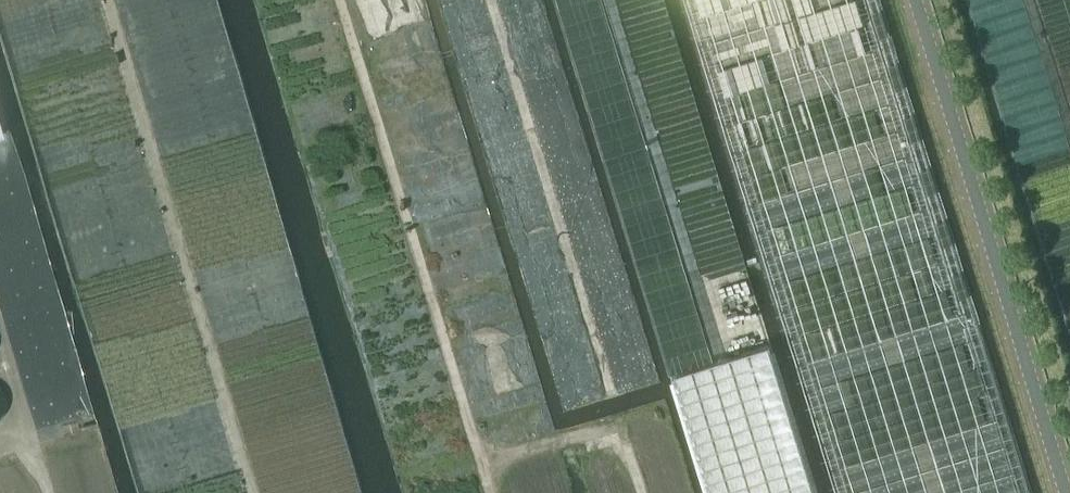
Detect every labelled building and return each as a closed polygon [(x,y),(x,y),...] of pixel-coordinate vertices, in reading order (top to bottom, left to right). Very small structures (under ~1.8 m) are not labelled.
[(674,386),(707,492),(815,492),(769,344),(670,375),(674,386)]
